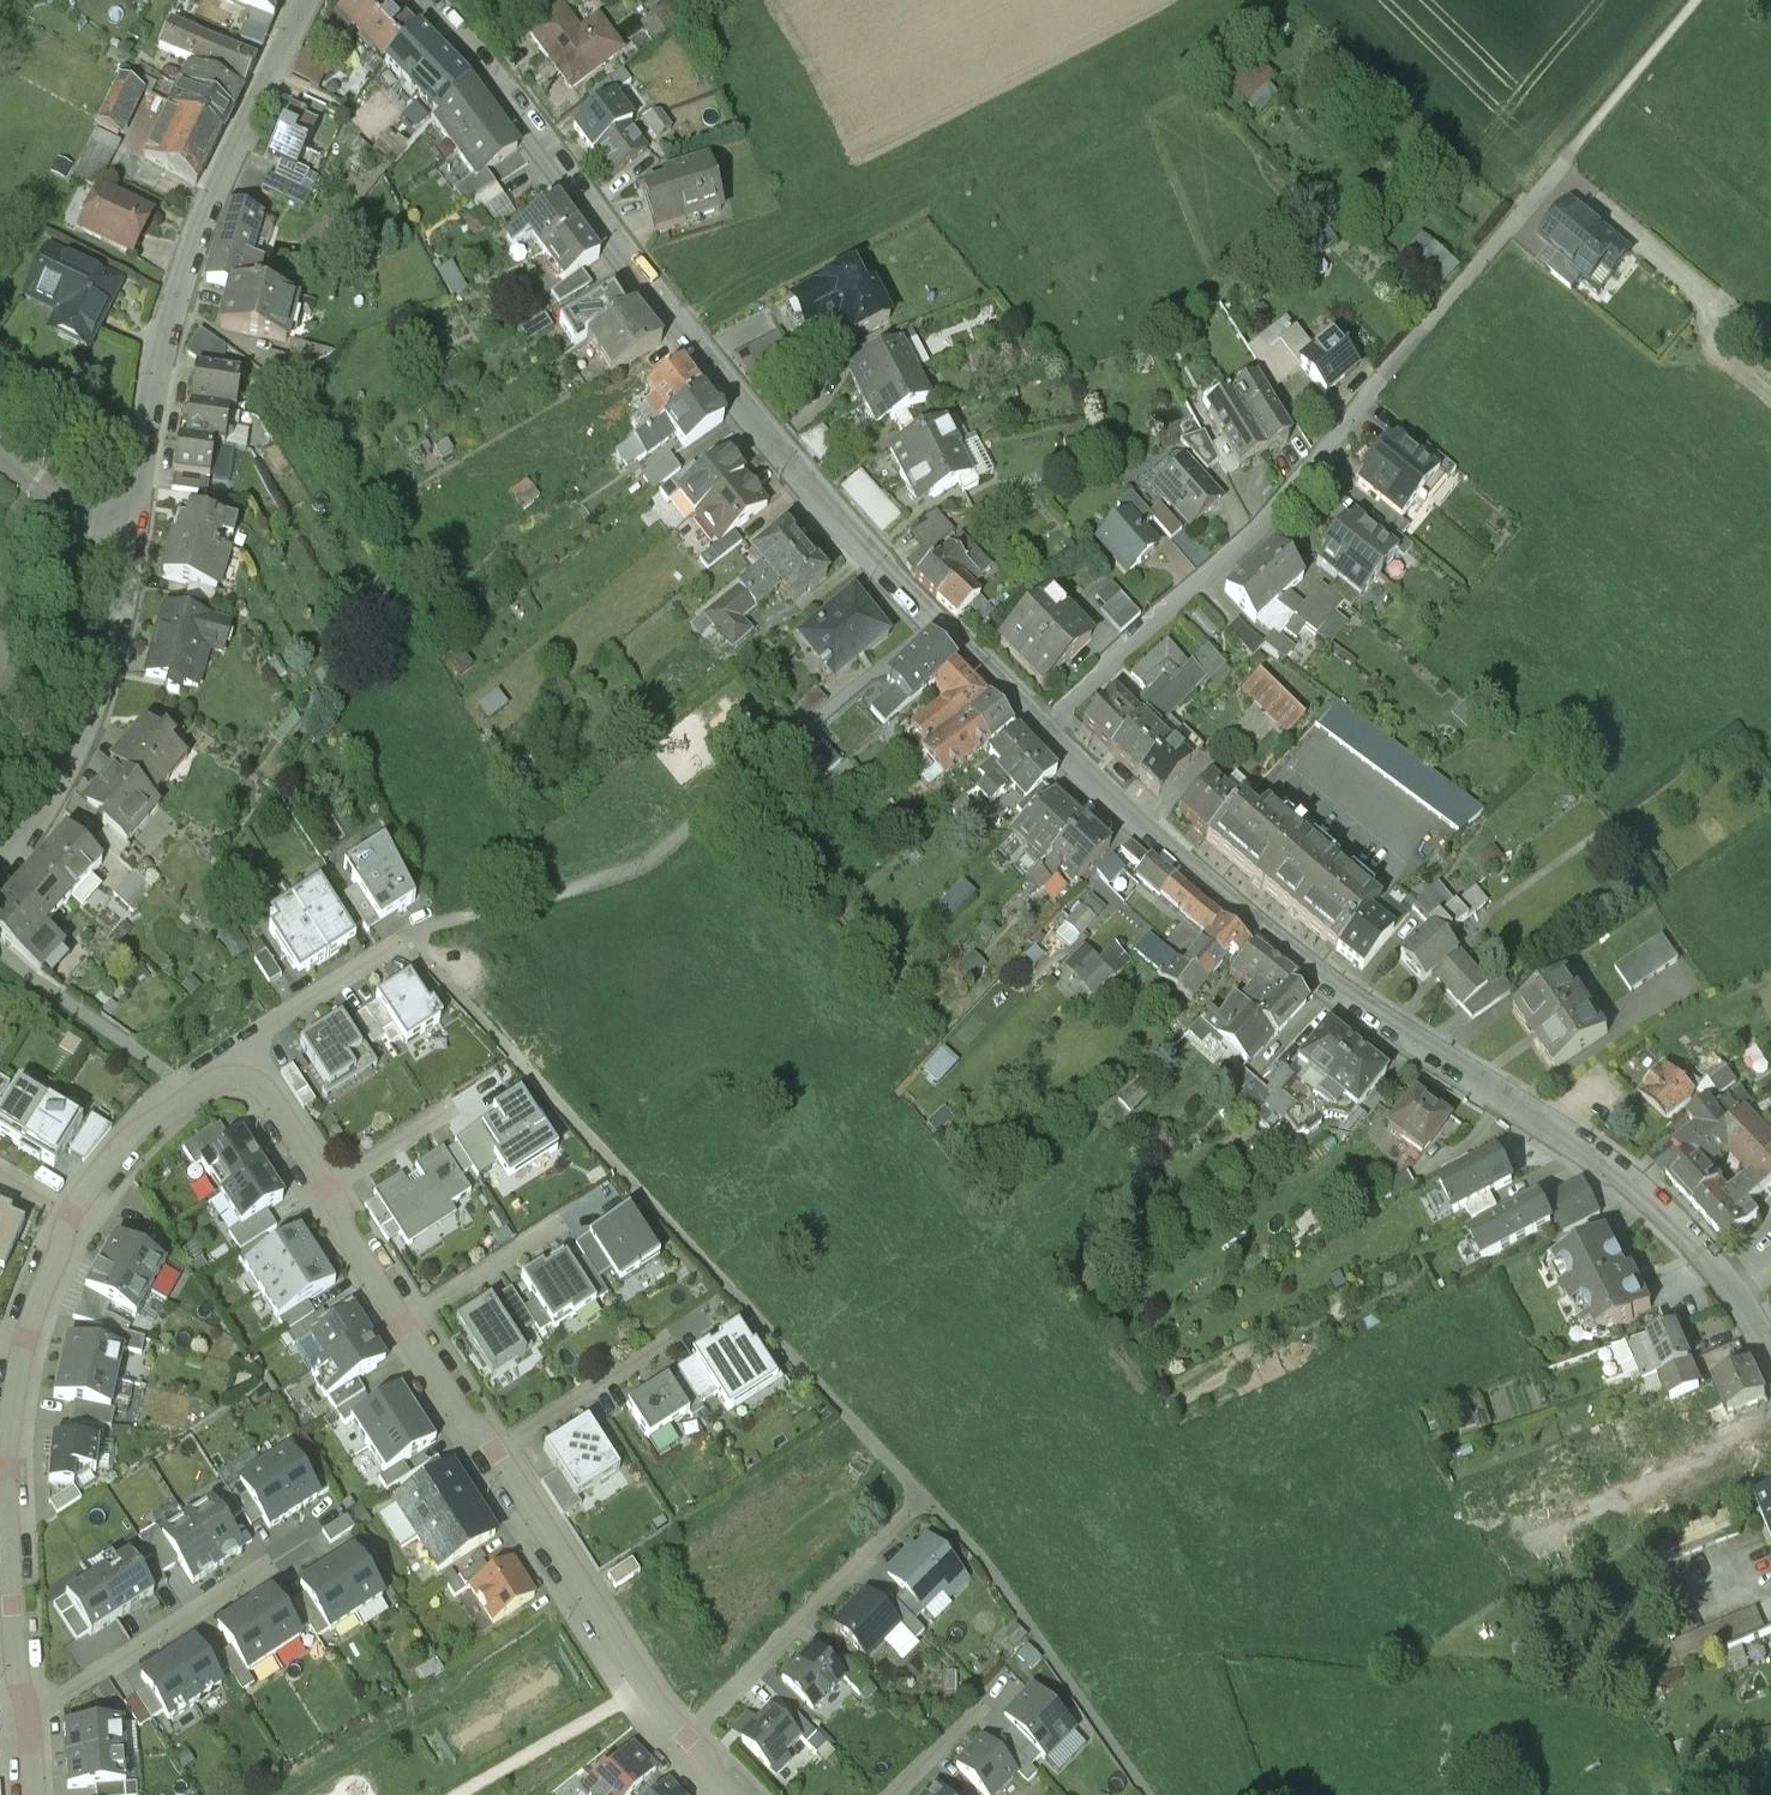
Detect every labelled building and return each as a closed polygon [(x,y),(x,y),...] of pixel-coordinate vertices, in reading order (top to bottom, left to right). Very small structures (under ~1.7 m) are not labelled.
[(248,7),(270,17),(270,16),(255,9),(258,0),(233,0),(248,7)] [(333,17),(338,22),(337,23),(348,35),(351,31),(359,40),(356,43),(357,44),(397,3),(393,0),(350,0),(333,17)] [(397,3),(357,44),(369,56),(372,52),(382,62),(386,58),(385,57),(417,24),(397,3)] [(584,38),(561,6),(530,29),(573,85),(622,49),(602,24),(584,38)] [(270,17),(248,7),(240,22),(246,24),(240,36),(261,45),(273,19),(270,17)] [(200,36),(170,23),(159,46),(175,54),(206,67),(218,45),(200,36)] [(417,24),(385,57),(386,58),(428,101),(438,111),(468,76),(417,24)] [(255,59),(218,45),(206,67),(244,83),(255,59)] [(323,57),(316,70),(321,72),(324,74),(335,62),(323,57)] [(316,70),(297,62),(291,75),(309,83),(314,85),(321,72),(316,70)] [(240,91),(189,69),(180,85),(231,110),(240,91)] [(438,111),(435,115),(437,116),(459,146),(498,117),(468,76),(438,111)] [(119,77),(95,121),(116,133),(140,89),(119,77)] [(314,85),(309,83),(303,96),(326,107),(332,94),(314,85)] [(231,110),(180,85),(169,104),(220,132),(231,110)] [(164,94),(152,87),(149,93),(161,100),(164,94)] [(612,93),(573,122),(593,149),(627,124),(632,120),(612,93)] [(428,101),(397,137),(407,146),(435,115),(438,111),(428,101)] [(220,132),(169,104),(158,125),(154,124),(140,153),(195,183),(220,132)] [(290,106),(266,157),(280,164),(294,170),(295,169),(316,124),(304,118),(306,114),(290,106)] [(659,113),(642,119),(657,139),(671,128),(659,113)] [(498,117),(459,146),(475,169),(477,172),(486,165),(517,143),(498,117)] [(627,124),(593,149),(613,175),(647,150),(627,124)] [(77,168),(101,178),(119,136),(95,125),(77,168)] [(358,134),(350,145),(372,162),(381,151),(358,134)] [(709,161),(666,174),(669,184),(646,190),(657,229),(723,210),(709,161)] [(294,170),(280,164),(274,176),(300,188),(307,175),(295,169),(294,170)] [(475,169),(454,185),(465,200),(496,179),(486,165),(477,172),(475,169)] [(300,188),(274,176),(266,194),(301,210),(315,178),(307,175),(300,188)] [(496,179),(473,195),(481,207),(504,192),(496,179)] [(148,214),(100,189),(81,225),(129,250),(148,214)] [(556,195),(516,225),(525,237),(532,231),(544,248),(577,223),(556,195)] [(1629,253),(1570,204),(1541,238),(1548,245),(1559,254),(1583,274),(1590,279),(1602,265),(1612,273),(1629,253)] [(261,217),(228,208),(215,251),(247,261),(248,258),(254,259),(254,258),(257,258),(261,245),(253,243),(258,226),(261,217)] [(273,221),(261,217),(258,226),(270,230),(273,221)] [(577,223),(544,248),(566,277),(583,264),(598,252),(577,223)] [(512,228),(504,234),(516,249),(524,243),(512,228)] [(1452,264),(1422,238),(1400,263),(1430,289),(1452,264)] [(1536,259),(1547,268),(1559,254),(1548,245),(1536,259)] [(91,270),(48,248),(25,292),(26,293),(29,286),(70,308),(64,318),(68,320),(70,315),(95,328),(118,284),(117,283),(115,288),(89,274),(91,270)] [(247,261),(215,251),(207,278),(231,285),(232,281),(241,283),(247,261)] [(1583,274),(1559,254),(1547,268),(1547,269),(1571,288),(1579,278),(1583,274)] [(524,259),(507,268),(525,294),(540,284),(524,259)] [(281,263),(263,263),(262,276),(280,276),(281,263)] [(566,277),(553,286),(561,298),(594,278),(583,264),(566,277)] [(1583,274),(1579,278),(1596,292),(1612,273),(1602,265),(1590,279),(1583,274)] [(863,291),(852,270),(790,303),(804,329),(817,322),(821,330),(830,325),(840,344),(889,318),(872,286),(863,291)] [(241,283),(232,281),(231,285),(220,326),(284,343),(296,298),(241,283)] [(614,283),(560,317),(575,341),(587,333),(587,332),(628,307),(614,283)] [(628,307),(587,332),(587,333),(611,370),(661,338),(633,304),(628,307)] [(545,308),(517,326),(524,338),(553,321),(545,308)] [(897,330),(873,343),(880,355),(899,345),(900,347),(915,339),(908,326),(897,330)] [(226,347),(200,328),(185,351),(203,362),(224,365),(226,347)] [(1330,338),(1313,353),(1293,330),(1278,343),(1299,368),(1301,366),(1325,394),(1327,393),(1325,391),(1345,374),(1345,376),(1356,367),(1330,338)] [(767,335),(744,346),(756,368),(779,357),(767,335)] [(1278,343),(1269,351),(1258,338),(1247,347),(1273,389),(1299,368),(1278,343)] [(880,355),(849,372),(862,398),(913,372),(913,371),(917,369),(918,369),(928,364),(915,339),(900,347),(899,345),(880,355)] [(336,353),(290,342),(286,357),(267,353),(263,372),(277,381),(336,353)] [(680,361),(647,385),(654,396),(642,405),(645,409),(655,423),(702,390),(680,361)] [(241,374),(195,367),(190,404),(236,411),(241,374)] [(913,372),(862,398),(867,408),(864,411),(875,423),(889,410),(892,417),(894,416),(906,409),(931,396),(918,369),(917,369),(913,371),(913,372)] [(1289,437),(1255,381),(1230,396),(1265,452),(1275,446),(1279,447),(1287,442),(1288,438),(1289,437)] [(640,433),(633,438),(639,448),(643,454),(656,445),(669,435),(672,430),(684,446),(723,418),(722,417),(723,417),(716,408),(716,409),(702,390),(655,423),(640,433)] [(1265,452),(1230,396),(1210,409),(1208,416),(1223,439),(1220,440),(1238,469),(1241,467),(1244,468),(1249,465),(1250,462),(1265,452)] [(230,410),(190,404),(189,409),(182,413),(189,420),(188,421),(181,420),(179,438),(215,443),(225,444),(225,441),(237,436),(227,427),(230,410)] [(645,409),(632,421),(640,433),(655,423),(645,409)] [(906,409),(894,416),(901,428),(902,428),(912,422),(906,409)] [(912,438),(889,450),(892,455),(889,457),(900,470),(903,477),(959,448),(945,421),(922,433),(912,438)] [(912,422),(902,428),(912,438),(922,433),(915,421),(912,422)] [(1203,434),(1179,441),(1208,472),(1218,462),(1210,447),(1203,434)] [(1417,455),(1395,437),(1389,444),(1385,441),(1372,457),(1419,496),(1438,473),(1417,455)] [(215,443),(179,438),(174,470),(211,475),(215,443)] [(633,438),(614,451),(625,467),(637,459),(639,457),(634,451),(639,448),(633,438)] [(1238,469),(1220,440),(1210,447),(1218,462),(1226,477),(1238,469)] [(1455,468),(1426,444),(1417,455),(1438,473),(1446,479),(1455,468)] [(639,457),(637,459),(665,495),(684,481),(676,471),(680,468),(671,456),(667,459),(656,445),(643,454),(639,457)] [(643,454),(639,448),(634,451),(639,457),(643,454)] [(959,448),(903,477),(909,487),(906,490),(917,501),(930,489),(933,495),(958,482),(963,491),(977,483),(959,449),(960,449),(959,448)] [(767,504),(727,454),(682,490),(689,499),(681,505),(692,518),(700,512),(707,521),(701,526),(716,545),(767,504)] [(1419,496),(1372,457),(1359,474),(1362,476),(1357,483),(1379,502),(1400,519),(1419,496)] [(1184,465),(1158,489),(1189,524),(1215,499),(1184,465)] [(901,514),(860,467),(841,485),(882,531),(901,514)] [(211,475),(174,470),(172,486),(209,491),(211,475)] [(1153,521),(1131,495),(1116,507),(1125,517),(1127,516),(1140,532),(1153,521)] [(1400,519),(1379,502),(1371,513),(1386,526),(1400,537),(1409,526),(1400,519)] [(234,521),(190,509),(187,521),(178,519),(173,536),(174,537),(226,551),(234,521)] [(930,516),(894,543),(910,568),(923,556),(915,545),(924,538),(926,540),(939,529),(930,516)] [(1125,517),(1097,542),(1126,575),(1155,549),(1140,532),(1127,516),(1125,517)] [(1377,536),(1353,517),(1345,527),(1342,524),(1331,537),(1378,575),(1397,552),(1377,536)] [(785,526),(749,554),(764,573),(760,575),(758,572),(736,589),(737,590),(745,601),(806,553),(785,526)] [(1400,537),(1386,526),(1377,536),(1397,552),(1403,558),(1412,547),(1400,537)] [(226,551),(174,537),(164,573),(190,580),(216,587),(226,551)] [(1378,575),(1331,537),(1320,551),(1323,553),(1316,563),(1337,580),(1359,598),(1378,575)] [(956,551),(949,543),(915,574),(937,595),(959,574),(961,577),(964,574),(972,583),(979,576),(966,562),(972,557),(962,546),(956,551)] [(1302,579),(1274,548),(1246,574),(1274,605),(1294,620),(1303,608),(1287,593),(1302,579)] [(806,553),(745,601),(753,611),(774,594),(771,589),(774,586),(788,604),(824,576),(806,553)] [(959,574),(937,595),(957,615),(971,602),(979,595),(961,577),(959,574)] [(1274,605),(1246,574),(1226,592),(1255,623),(1258,620),(1274,605)] [(216,587),(190,580),(186,595),(213,603),(217,588),(216,587)] [(1359,598),(1337,580),(1328,591),(1350,609),(1359,598)] [(1110,583),(1095,597),(1105,607),(1120,593),(1110,583)] [(889,632),(853,588),(799,633),(834,676),(889,632)] [(1343,604),(1323,588),(1312,601),(1333,617),(1343,604)] [(737,590),(701,618),(710,629),(745,601),(737,590)] [(1105,607),(1100,611),(1110,622),(1130,604),(1120,593),(1105,607)] [(1050,594),(1001,640),(1042,684),(1091,637),(1050,594)] [(979,595),(971,602),(985,615),(992,607),(979,595)] [(745,601),(710,629),(728,652),(747,637),(736,624),(753,611),(745,601)] [(1130,604),(1110,622),(1120,633),(1139,615),(1130,604)] [(1274,605),(1258,620),(1274,632),(1281,637),(1286,630),(1294,620),(1274,605)] [(230,626),(164,607),(146,672),(169,679),(166,689),(177,692),(180,682),(192,685),(203,647),(222,652),(230,626)] [(1324,624),(1303,608),(1294,620),(1306,630),(1315,636),(1324,624)] [(1306,630),(1294,620),(1286,630),(1299,639),(1306,630)] [(1248,633),(1239,624),(1229,634),(1251,658),(1264,645),(1248,633)] [(1281,637),(1274,632),(1264,645),(1285,661),(1295,648),(1281,637)] [(928,638),(887,674),(910,700),(933,679),(953,662),(928,638)] [(1170,646),(1132,678),(1145,694),(1166,673),(1171,677),(1166,682),(1171,686),(1180,677),(1189,668),(1170,646)] [(987,697),(953,662),(933,679),(948,697),(941,703),(956,722),(987,697)] [(1189,668),(1180,677),(1193,689),(1204,678),(1191,666),(1189,668)] [(1112,693),(1083,723),(1110,749),(1171,686),(1166,682),(1171,677),(1166,673),(1145,694),(1136,704),(1140,708),(1135,713),(1112,693)] [(1279,694),(1259,673),(1242,690),(1262,711),(1279,694)] [(1171,686),(1110,749),(1138,776),(1167,745),(1153,731),(1193,689),(1180,677),(1171,686)] [(814,687),(789,710),(802,723),(827,700),(814,687)] [(1279,694),(1262,711),(1286,734),(1303,718),(1279,694)] [(956,722),(941,733),(962,759),(987,740),(1010,722),(989,696),(987,697),(956,722)] [(1483,811),(1337,701),(1315,723),(1459,832),(1483,811)] [(941,703),(911,727),(926,745),(941,733),(956,722),(941,703)] [(653,745),(682,784),(724,754),(695,714),(653,745)] [(146,721),(110,760),(150,796),(167,777),(162,773),(180,752),(170,743),(174,738),(164,729),(159,733),(146,721)] [(1029,743),(1017,729),(990,752),(994,758),(978,769),(987,780),(977,789),(989,801),(999,791),(1000,793),(1009,784),(1024,798),(1025,800),(1041,784),(1055,770),(1043,758),(1029,743)] [(1167,745),(1138,776),(1157,794),(1200,749),(1181,731),(1167,745)] [(926,745),(921,749),(942,775),(962,759),(941,733),(926,745)] [(817,781),(842,761),(824,740),(800,761),(817,781)] [(150,796),(116,766),(89,796),(107,813),(103,817),(109,822),(126,838),(158,803),(150,796)] [(963,776),(944,786),(948,792),(954,789),(960,799),(961,801),(963,798),(969,791),(963,776)] [(1209,777),(1178,810),(1206,836),(1238,803),(1209,777)] [(1041,784),(1025,800),(1024,798),(1016,806),(1029,818),(1054,795),(1041,784)] [(1029,818),(1012,833),(1029,849),(1024,854),(1038,867),(1039,868),(1083,823),(1069,810),(1070,810),(1065,805),(1064,805),(1054,795),(1029,818)] [(961,801),(960,799),(949,809),(958,820),(973,808),(963,798),(961,801)] [(1379,902),(1264,804),(1253,816),(1238,803),(1206,836),(1336,950),(1366,915),(1366,914),(1379,902)] [(126,838),(109,822),(98,834),(119,853),(129,841),(126,838)] [(1083,823),(1039,868),(1038,867),(1025,880),(1030,886),(1026,890),(1030,894),(1034,890),(1036,892),(1056,873),(1055,872),(1059,864),(1077,880),(1110,847),(1083,823)] [(67,825),(36,858),(70,890),(101,857),(67,825)] [(1173,880),(1129,842),(1119,851),(1125,856),(1141,870),(1135,876),(1159,897),(1173,880)] [(356,888),(379,925),(415,902),(384,843),(344,869),(356,888)] [(1119,851),(1112,859),(1118,864),(1125,856),(1119,851)] [(70,890),(36,858),(8,888),(43,920),(70,890)] [(1112,859),(1097,874),(1108,885),(1123,869),(1118,864),(1112,859)] [(134,867),(115,888),(135,907),(155,886),(134,867)] [(963,880),(935,907),(947,919),(975,892),(963,880)] [(1220,919),(1173,880),(1159,897),(1207,937),(1220,919)] [(319,884),(290,902),(326,959),(355,941),(350,933),(335,909),(319,884)] [(8,888),(0,897),(0,929),(39,965),(64,938),(43,920),(8,888)] [(347,901),(362,925),(367,933),(379,925),(356,888),(344,896),(347,901)] [(1442,888),(1415,911),(1427,925),(1454,903),(1442,888)] [(1404,918),(1382,900),(1366,914),(1391,934),(1404,918)] [(335,909),(350,933),(362,925),(347,901),(335,909)] [(298,977),(326,959),(290,902),(270,915),(277,926),(269,930),(298,977)] [(1430,928),(1399,957),(1422,983),(1435,970),(1440,975),(1441,974),(1442,975),(1436,981),(1461,1009),(1485,987),(1485,986),(1441,938),(1467,917),(1454,903),(1427,925),(1430,928)] [(1391,934),(1366,914),(1366,915),(1336,950),(1362,971),(1391,934)] [(1248,942),(1220,919),(1207,937),(1202,944),(1223,961),(1230,951),(1238,957),(1248,942)] [(1662,936),(1615,968),(1631,992),(1678,960),(1662,936)] [(1114,946),(1096,963),(1083,950),(1066,966),(1094,995),(1118,975),(1135,957),(1151,940),(1148,937),(1126,959),(1114,946)] [(1151,940),(1135,957),(1156,975),(1155,976),(1163,981),(1177,962),(1151,940)] [(1036,943),(1017,961),(1029,974),(1048,956),(1036,943)] [(1202,944),(1195,953),(1183,967),(1177,962),(1163,981),(1180,992),(1194,974),(1205,984),(1223,961),(1202,944)] [(1294,978),(1254,947),(1228,973),(1249,992),(1238,1006),(1255,1021),(1283,990),(1294,978)] [(253,960),(269,984),(281,976),(266,952),(253,960)] [(1566,973),(1514,1008),(1526,1024),(1532,1020),(1550,1046),(1544,1051),(1555,1067),(1607,1032),(1566,973)] [(1180,992),(1179,993),(1191,1002),(1205,984),(1194,974),(1180,992)] [(1497,975),(1485,986),(1485,987),(1461,1009),(1471,1020),(1512,992),(1497,975)] [(428,1006),(408,977),(375,998),(377,1002),(401,1038),(405,1045),(438,1024),(437,1021),(441,1018),(432,1004),(428,1006)] [(1238,1006),(1232,1001),(1220,1021),(1209,1012),(1200,1024),(1246,1065),(1304,1004),(1283,990),(1255,1021),(1238,1006)] [(1225,994),(1209,1012),(1220,1021),(1232,1001),(1225,994)] [(388,1046),(401,1038),(377,1002),(365,1010),(383,1038),(388,1046)] [(371,1045),(383,1038),(365,1010),(353,1017),(371,1045)] [(325,1099),(376,1067),(345,1018),(341,1020),(340,1018),(299,1044),(301,1047),(299,1049),(311,1068),(313,1066),(328,1089),(321,1093),(325,1099)] [(1325,1026),(1296,1063),(1318,1080),(1326,1087),(1355,1050),(1341,1039),(1343,1036),(1330,1026),(1328,1029),(1325,1026)] [(1326,1087),(1318,1098),(1310,1092),(1296,1110),(1283,1119),(1296,1137),(1302,1133),(1307,1136),(1320,1125),(1319,1120),(1324,1116),(1347,1122),(1384,1072),(1381,1070),(1383,1066),(1370,1056),(1367,1059),(1355,1050),(1326,1087)] [(1705,1054),(1694,1063),(1697,1066),(1680,1080),(1695,1093),(1708,1077),(1724,1066),(1713,1053),(1708,1057),(1705,1054)] [(303,1110),(315,1102),(292,1066),(279,1074),(303,1110)] [(1664,1066),(1639,1096),(1667,1122),(1683,1108),(1691,1101),(1695,1093),(1680,1080),(1664,1066)] [(1724,1066),(1708,1077),(1719,1092),(1735,1081),(1724,1066)] [(1241,1068),(1220,1088),(1229,1098),(1252,1079),(1241,1068)] [(1708,1077),(1695,1093),(1704,1104),(1708,1101),(1719,1092),(1708,1077)] [(9,1085),(0,1079),(0,1100),(9,1085)] [(1252,1079),(1229,1098),(1251,1121),(1273,1098),(1252,1079)] [(1309,1091),(1295,1080),(1279,1101),(1283,1104),(1286,1102),(1296,1110),(1310,1092),(1318,1098),(1326,1087),(1318,1080),(1309,1091)] [(1147,1095),(1136,1083),(1118,1100),(1129,1112),(1147,1095)] [(3,1106),(0,1112),(0,1136),(20,1148),(49,1103),(18,1084),(3,1106)] [(496,1119),(481,1129),(498,1155),(493,1159),(497,1166),(508,1182),(557,1151),(539,1122),(537,1123),(519,1095),(492,1112),(496,1119)] [(1413,1097),(1387,1130),(1421,1156),(1451,1118),(1435,1105),(1431,1111),(1413,1097)] [(1704,1104),(1688,1117),(1696,1127),(1673,1143),(1686,1160),(1741,1114),(1730,1098),(1714,1109),(1708,1101),(1704,1104)] [(49,1103),(20,1148),(18,1153),(38,1165),(41,1161),(53,1169),(82,1123),(49,1103)] [(1742,1113),(1741,1114),(1686,1160),(1666,1176),(1681,1194),(1699,1177),(1697,1176),(1706,1168),(1729,1149),(1746,1168),(1766,1190),(1770,1185),(1770,1143),(1742,1113)] [(68,1154),(83,1164),(111,1130),(91,1118),(68,1154)] [(200,1163),(231,1143),(219,1126),(183,1149),(195,1168),(201,1164),(200,1163)] [(498,1155),(481,1129),(457,1146),(472,1170),(477,1178),(497,1166),(493,1159),(498,1155)] [(221,1195),(261,1170),(240,1137),(231,1143),(200,1163),(201,1164),(221,1195)] [(444,1153),(460,1177),(472,1170),(457,1146),(444,1153)] [(401,1176),(373,1194),(376,1198),(400,1235),(407,1247),(455,1216),(449,1207),(470,1194),(460,1177),(444,1153),(442,1150),(415,1167),(424,1181),(410,1190),(401,1176)] [(1498,1156),(1474,1168),(1474,1169),(1449,1183),(1440,1187),(1454,1213),(1465,1208),(1490,1194),(1512,1183),(1498,1156)] [(1467,1156),(1442,1170),(1449,1183),(1474,1169),(1474,1168),(1467,1156)] [(1727,1194),(1706,1168),(1697,1176),(1699,1177),(1681,1194),(1693,1206),(1728,1245),(1759,1217),(1748,1205),(1764,1192),(1766,1190),(1746,1168),(1741,1174),(1745,1179),(1727,1194)] [(240,1226),(241,1228),(266,1212),(282,1202),(261,1170),(221,1195),(240,1226)] [(1407,1174),(1385,1186),(1392,1198),(1414,1186),(1407,1174)] [(1582,1179),(1545,1198),(1563,1234),(1600,1215),(1582,1179)] [(1490,1194),(1465,1208),(1471,1220),(1497,1207),(1490,1194)] [(400,1235),(376,1198),(364,1206),(387,1243),(400,1235)] [(1471,1237),(1482,1259),(1534,1233),(1534,1232),(1551,1224),(1539,1201),(1471,1237)] [(3,1273),(15,1245),(24,1225),(9,1218),(11,1212),(0,1207),(0,1272),(3,1273)] [(587,1237),(611,1273),(619,1286),(659,1260),(628,1211),(587,1237)] [(228,1234),(240,1251),(276,1228),(266,1212),(241,1228),(240,1226),(228,1234)] [(243,1266),(261,1293),(317,1257),(300,1230),(272,1248),(243,1266)] [(1605,1233),(1573,1250),(1574,1252),(1555,1261),(1557,1265),(1556,1270),(1551,1272),(1566,1302),(1569,1301),(1579,1320),(1581,1319),(1587,1330),(1591,1329),(1596,1331),(1597,1334),(1614,1326),(1615,1327),(1633,1319),(1632,1317),(1651,1308),(1632,1270),(1627,1272),(1614,1247),(1612,1248),(1605,1233)] [(236,1254),(243,1266),(272,1248),(264,1236),(236,1254)] [(584,1260),(598,1281),(611,1273),(587,1237),(575,1245),(584,1260)] [(107,1248),(97,1264),(149,1294),(165,1268),(114,1239),(109,1249),(107,1248)] [(553,1331),(595,1304),(572,1268),(562,1252),(521,1279),(536,1302),(551,1327),(553,1331)] [(261,1293),(278,1320),(306,1303),(334,1284),(317,1257),(261,1293)] [(572,1268),(595,1304),(607,1296),(598,1281),(584,1260),(572,1268)] [(134,1320),(149,1294),(97,1264),(88,1281),(90,1282),(85,1292),(107,1305),(134,1320)] [(455,1322),(491,1378),(525,1356),(523,1354),(531,1349),(521,1334),(534,1326),(523,1310),(511,1290),(491,1302),(489,1300),(455,1322)] [(107,1305),(85,1292),(83,1291),(72,1320),(103,1329),(126,1336),(129,1330),(112,1319),(103,1318),(107,1305)] [(551,1327),(536,1302),(523,1310),(534,1326),(539,1334),(551,1327)] [(278,1320),(286,1333),(314,1315),(306,1303),(278,1320)] [(293,1345),(330,1322),(322,1310),(286,1333),(293,1345)] [(327,1362),(367,1336),(352,1312),(311,1337),(327,1362)] [(691,1354),(693,1359),(717,1394),(728,1412),(776,1380),(754,1345),(751,1347),(737,1325),(718,1337),(720,1341),(709,1348),(707,1344),(691,1354)] [(126,1336),(103,1329),(98,1348),(123,1353),(141,1357),(144,1341),(126,1336)] [(1673,1329),(1649,1339),(1627,1345),(1634,1364),(1622,1368),(1626,1378),(1638,1373),(1640,1377),(1634,1379),(1636,1384),(1660,1376),(1664,1375),(1687,1362),(1673,1329)] [(328,1399),(357,1380),(384,1362),(367,1336),(327,1362),(311,1372),(328,1399)] [(60,1358),(57,1369),(116,1382),(123,1353),(98,1348),(66,1340),(62,1359),(60,1358)] [(699,1405),(717,1394),(693,1359),(677,1369),(680,1374),(699,1405)] [(1687,1362),(1664,1375),(1660,1376),(1670,1400),(1698,1388),(1687,1362)] [(1750,1366),(1714,1381),(1728,1411),(1734,1409),(1765,1397),(1750,1366)] [(109,1412),(116,1382),(57,1369),(55,1380),(57,1381),(53,1399),(73,1404),(109,1412)] [(703,1410),(699,1405),(680,1374),(668,1382),(688,1414),(691,1418),(703,1410)] [(335,1411),(364,1393),(357,1380),(328,1399),(335,1411)] [(666,1380),(626,1405),(648,1440),(688,1414),(668,1382),(666,1380)] [(1670,1400),(1640,1413),(1612,1423),(1630,1465),(1738,1419),(1734,1409),(1728,1411),(1714,1381),(1698,1388),(1670,1400)] [(372,1405),(350,1419),(367,1447),(418,1415),(400,1387),(372,1405)] [(343,1423),(350,1419),(372,1405),(364,1393),(336,1411),(343,1423)] [(114,1413),(109,1412),(73,1404),(68,1427),(102,1430),(110,1431),(114,1413)] [(418,1415),(367,1447),(384,1474),(403,1462),(435,1442),(418,1415)] [(587,1422),(543,1449),(557,1472),(574,1499),(576,1498),(618,1472),(587,1422)] [(59,1426),(58,1441),(97,1445),(101,1445),(102,1430),(68,1427),(59,1426)] [(89,1474),(95,1474),(97,1445),(58,1441),(51,1440),(48,1486),(72,1489),(73,1484),(89,1474)] [(263,1467),(293,1514),(317,1499),(287,1452),(263,1467)] [(403,1462),(384,1474),(378,1478),(386,1490),(410,1475),(403,1462)] [(263,1467),(239,1483),(262,1519),(269,1530),(293,1514),(263,1467)] [(451,1467),(394,1503),(416,1537),(473,1501),(451,1467)] [(1672,1499),(1603,1530),(1604,1534),(1555,1553),(1562,1571),(1585,1563),(1584,1559),(1612,1549),(1613,1552),(1727,1510),(1756,1499),(1770,1494),(1770,1476),(1768,1471),(1762,1477),(1738,1486),(1734,1476),(1672,1499)] [(581,1505),(576,1498),(574,1499),(557,1472),(540,1482),(562,1517),(581,1505)] [(250,1527),(262,1519),(239,1483),(227,1491),(243,1515),(250,1527)] [(80,1501),(72,1489),(48,1504),(56,1516),(80,1501)] [(227,1491),(215,1499),(230,1523),(243,1515),(227,1491)] [(1756,1499),(1770,1535),(1770,1494),(1756,1499)] [(473,1501),(416,1537),(438,1571),(495,1535),(473,1501)] [(211,1504),(186,1520),(217,1569),(242,1553),(211,1504)] [(322,1533),(329,1545),(354,1529),(346,1517),(322,1533)] [(186,1520),(161,1535),(177,1560),(192,1584),(217,1569),(186,1520)] [(177,1560),(161,1535),(156,1527),(139,1539),(161,1575),(174,1567),(177,1560)] [(957,1573),(957,1572),(926,1541),(903,1564),(899,1560),(887,1572),(904,1589),(922,1607),(942,1588),(949,1595),(964,1580),(957,1573)] [(161,1575),(143,1547),(131,1555),(154,1591),(166,1583),(161,1575)] [(352,1553),(326,1570),(356,1616),(382,1600),(352,1553)] [(128,1556),(95,1578),(120,1617),(153,1596),(128,1556)] [(511,1560),(490,1573),(470,1586),(493,1623),(534,1597),(511,1560)] [(639,1572),(631,1560),(607,1576),(615,1588),(639,1572)] [(470,1586),(490,1573),(483,1561),(446,1584),(454,1596),(470,1586)] [(300,1587),(305,1595),(328,1631),(329,1633),(356,1616),(326,1570),(300,1587)] [(120,1617),(95,1578),(65,1597),(88,1633),(90,1636),(120,1617)] [(924,1610),(922,1607),(904,1589),(894,1599),(914,1620),(924,1610)] [(865,1655),(897,1623),(884,1609),(866,1592),(834,1625),(865,1655)] [(270,1594),(244,1611),(273,1657),(300,1640),(296,1634),(280,1610),(270,1594)] [(305,1595),(293,1602),(308,1627),(316,1639),(328,1631),(305,1595)] [(88,1633),(65,1597),(53,1604),(76,1641),(88,1633)] [(884,1609),(897,1623),(914,1640),(924,1630),(914,1620),(894,1599),(884,1609)] [(293,1602),(280,1610),(296,1634),(308,1627),(293,1602)] [(1752,1610),(1666,1645),(1675,1671),(1762,1633),(1752,1610)] [(218,1628),(230,1648),(247,1674),(273,1657),(244,1611),(218,1628)] [(167,1660),(194,1703),(221,1686),(216,1678),(200,1654),(193,1643),(167,1660)] [(200,1654),(216,1678),(228,1670),(218,1656),(212,1646),(200,1654)] [(812,1708),(843,1677),(829,1663),(812,1646),(781,1677),(812,1708)] [(1739,1647),(1728,1651),(1736,1674),(1747,1670),(1739,1647)] [(218,1656),(228,1670),(242,1692),(254,1684),(247,1674),(230,1648),(218,1656)] [(829,1663),(843,1677),(860,1693),(869,1683),(839,1653),(829,1663)] [(141,1677),(147,1687),(163,1712),(168,1720),(194,1703),(167,1660),(141,1677)] [(1045,1757),(1074,1727),(1033,1686),(1003,1716),(1010,1723),(1041,1754),(1045,1757)] [(147,1687),(135,1695),(136,1695),(151,1719),(163,1712),(147,1687)] [(151,1719),(136,1695),(124,1703),(139,1727),(151,1719)] [(783,1751),(799,1735),(786,1722),(771,1707),(740,1738),(768,1766),(769,1765),(776,1772),(790,1758),(783,1751)] [(786,1722),(799,1735),(816,1752),(826,1743),(796,1712),(786,1722)] [(1031,1764),(1041,1754),(1010,1723),(1000,1734),(1007,1740),(1031,1764)] [(65,1757),(123,1754),(121,1724),(64,1727),(65,1757)] [(1016,1770),(997,1750),(983,1737),(956,1764),(987,1794),(991,1794),(1016,1770)] [(997,1750),(1016,1770),(1027,1781),(1037,1771),(1031,1764),(1007,1740),(997,1750)] [(629,1794),(655,1768),(631,1743),(605,1769),(602,1765),(580,1788),(587,1794),(629,1794)] [(125,1784),(123,1754),(65,1757),(67,1788),(95,1786),(125,1784)] [(666,1779),(650,1794),(682,1794),(666,1779)] [(95,1786),(96,1794),(137,1794),(136,1783),(125,1784),(95,1786)] [(936,1784),(925,1794),(946,1794),(936,1784)]
